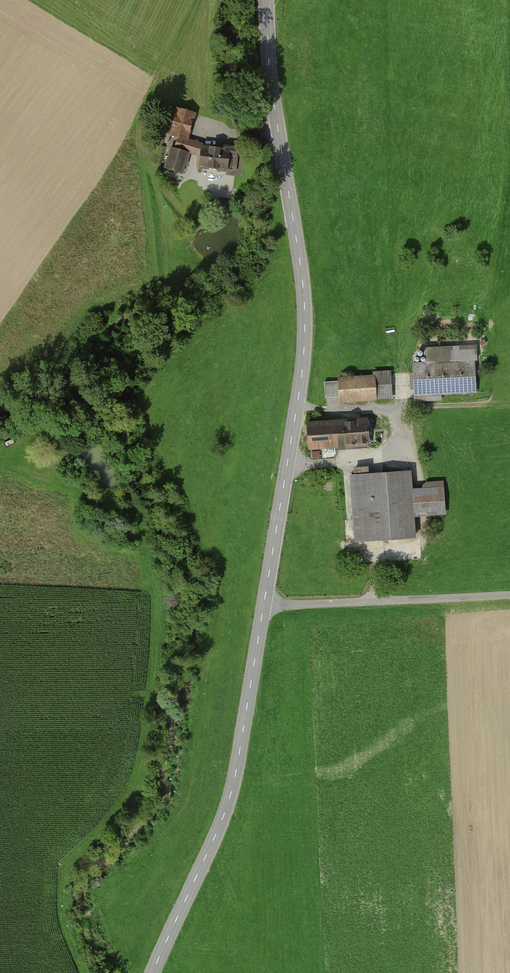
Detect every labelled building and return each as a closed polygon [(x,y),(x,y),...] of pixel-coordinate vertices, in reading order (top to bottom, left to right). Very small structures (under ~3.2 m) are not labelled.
[(195,114),(175,108),(167,135),(175,137),(166,169),(183,173),(188,153),(197,156),(200,144),(188,140),(195,114)] [(201,147),(199,166),(236,171),(239,152),(201,147)] [(414,364),(415,395),(474,393),(473,362),(450,363),(450,349),(424,350),(424,363),(414,364)] [(337,378),(338,401),(391,399),(391,376),(337,378)] [(304,422),(305,448),(367,445),(366,419),(304,422)] [(410,473),(349,477),(353,541),(413,537),(412,516),(444,514),(442,488),(411,490),(410,473)]
